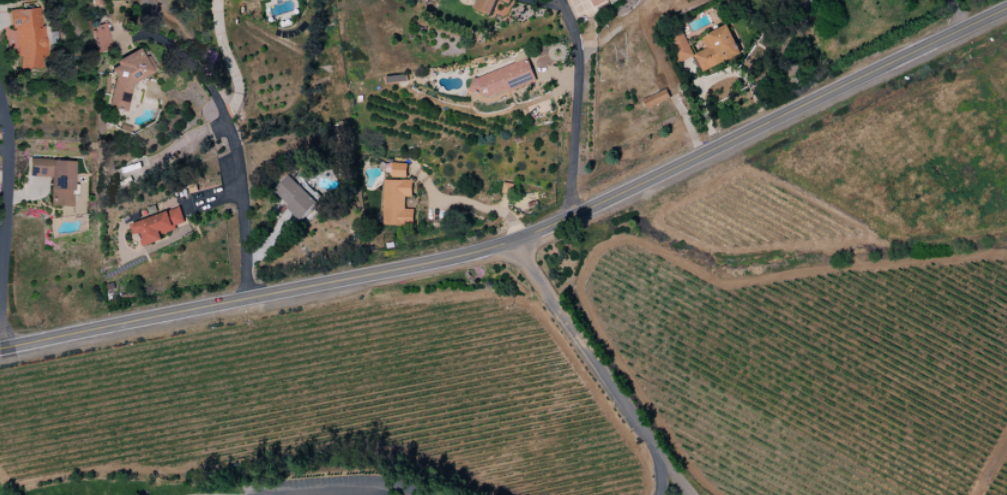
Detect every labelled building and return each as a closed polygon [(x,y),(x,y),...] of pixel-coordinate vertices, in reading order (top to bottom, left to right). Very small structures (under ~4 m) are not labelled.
[(496,0),(477,0),(474,9),(490,15),(496,0)] [(43,69),(43,10),(10,10),(10,30),(17,30),(17,69),(43,69)] [(96,53),(111,50),(106,24),(91,27),(96,53)] [(706,49),(694,54),(701,71),(740,55),(728,25),(700,36),(706,49)] [(690,59),(684,31),(670,34),(675,62),(690,59)] [(127,112),(135,75),(151,78),(155,63),(139,60),(139,58),(119,54),(107,107),(127,112)] [(536,81),(528,59),(471,79),(475,91),(479,102),(536,81)] [(670,98),(665,89),(642,100),(646,109),(670,98)] [(49,206),(72,207),(74,161),(30,159),(29,177),(50,178),(49,206)] [(406,177),(407,163),(386,163),(386,176),(406,177)] [(272,192),(301,220),(317,203),(287,175),(272,192)] [(412,180),(383,180),(382,225),(413,226),(414,210),(404,210),(404,197),(412,197),(412,180)] [(185,225),(179,207),(129,224),(133,236),(139,234),(144,247),(162,240),(160,233),(185,225)]
